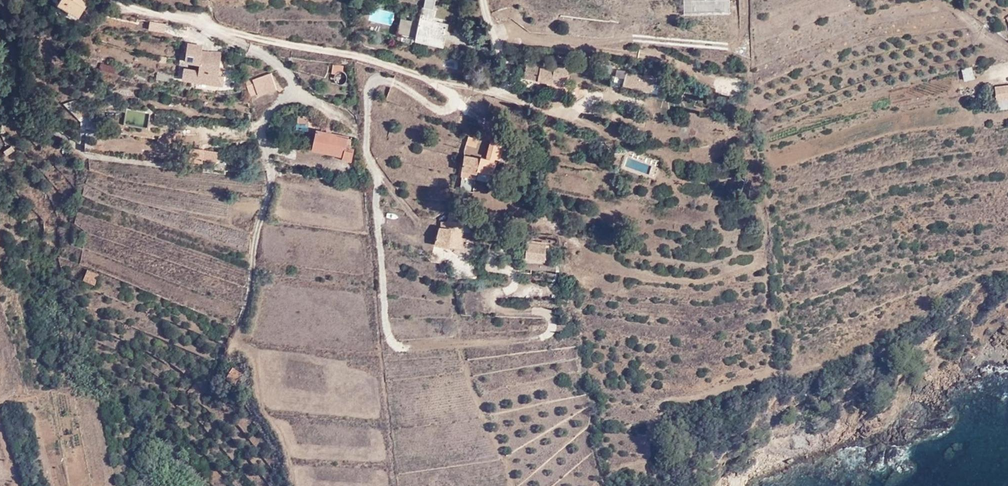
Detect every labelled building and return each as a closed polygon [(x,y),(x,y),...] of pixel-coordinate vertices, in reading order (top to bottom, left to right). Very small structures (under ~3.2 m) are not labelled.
[(58,3),(78,16),(88,0),(60,0),(58,3)] [(417,34),(444,39),(448,23),(433,20),(435,9),(423,5),(419,22),(401,17),(397,33),(416,37),(417,34)] [(416,37),(415,39),(443,45),(444,39),(417,34),(416,37)] [(218,77),(220,58),(220,53),(199,52),(200,45),(187,44),(187,55),(193,55),(192,62),(199,63),(199,70),(184,68),(183,78),(223,83),(223,77),(218,77)] [(338,71),(343,71),(343,65),(333,63),(332,72),(335,73),(338,71)] [(549,95),(563,98),(565,91),(564,91),(568,71),(560,69),(559,70),(540,67),(540,68),(526,65),(524,77),(551,82),(549,95)] [(651,77),(626,71),(623,84),(648,90),(651,77)] [(258,94),(258,96),(275,90),(279,92),(282,89),(272,73),(246,82),(250,96),(258,94)] [(995,89),(997,99),(1007,98),(1007,88),(995,89)] [(341,158),(350,160),(354,147),(350,146),(350,143),(347,142),(348,136),(316,129),(312,148),(342,155),(341,158)] [(466,143),(476,146),(478,138),(468,135),(466,143)] [(488,155),(500,158),(504,143),(492,140),(488,155)] [(3,151),(6,155),(13,150),(10,146),(3,151)] [(203,158),(204,147),(190,147),(189,161),(203,161),(203,158)] [(219,150),(204,147),(203,158),(217,160),(219,150)] [(464,154),(461,168),(477,172),(478,169),(492,173),(497,160),(481,156),(480,158),(464,154)] [(477,172),(461,168),(460,175),(490,180),(492,173),(478,169),(477,172)] [(463,221),(449,219),(447,218),(445,227),(439,226),(434,243),(443,246),(450,247),(453,230),(462,231),(463,221)] [(460,247),(462,231),(453,230),(450,247),(460,247)] [(526,253),(545,255),(545,245),(527,243),(526,253)] [(83,279),(94,283),(98,274),(87,269),(83,279)] [(227,379),(235,385),(242,373),(233,368),(227,379)]
